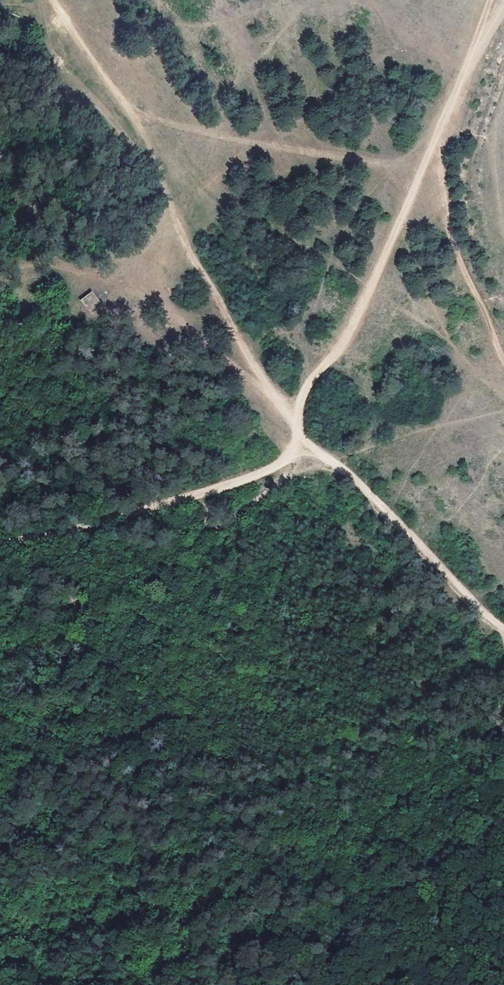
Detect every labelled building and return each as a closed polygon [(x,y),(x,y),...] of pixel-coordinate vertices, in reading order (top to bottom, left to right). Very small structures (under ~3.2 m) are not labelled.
[(87,311),(100,304),(93,291),(80,297),(87,311)]
